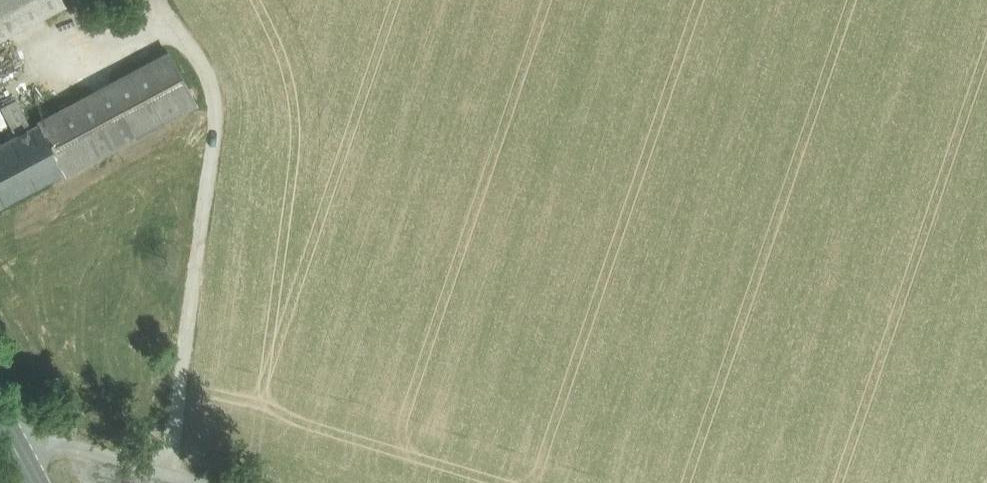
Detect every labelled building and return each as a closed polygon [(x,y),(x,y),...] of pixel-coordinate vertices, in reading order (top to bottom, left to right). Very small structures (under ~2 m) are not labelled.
[(65,5),(63,0),(0,0),(0,39),(65,5)] [(168,52),(38,122),(65,172),(65,173),(196,103),(168,52)] [(65,172),(39,123),(0,144),(0,207),(65,172)]
